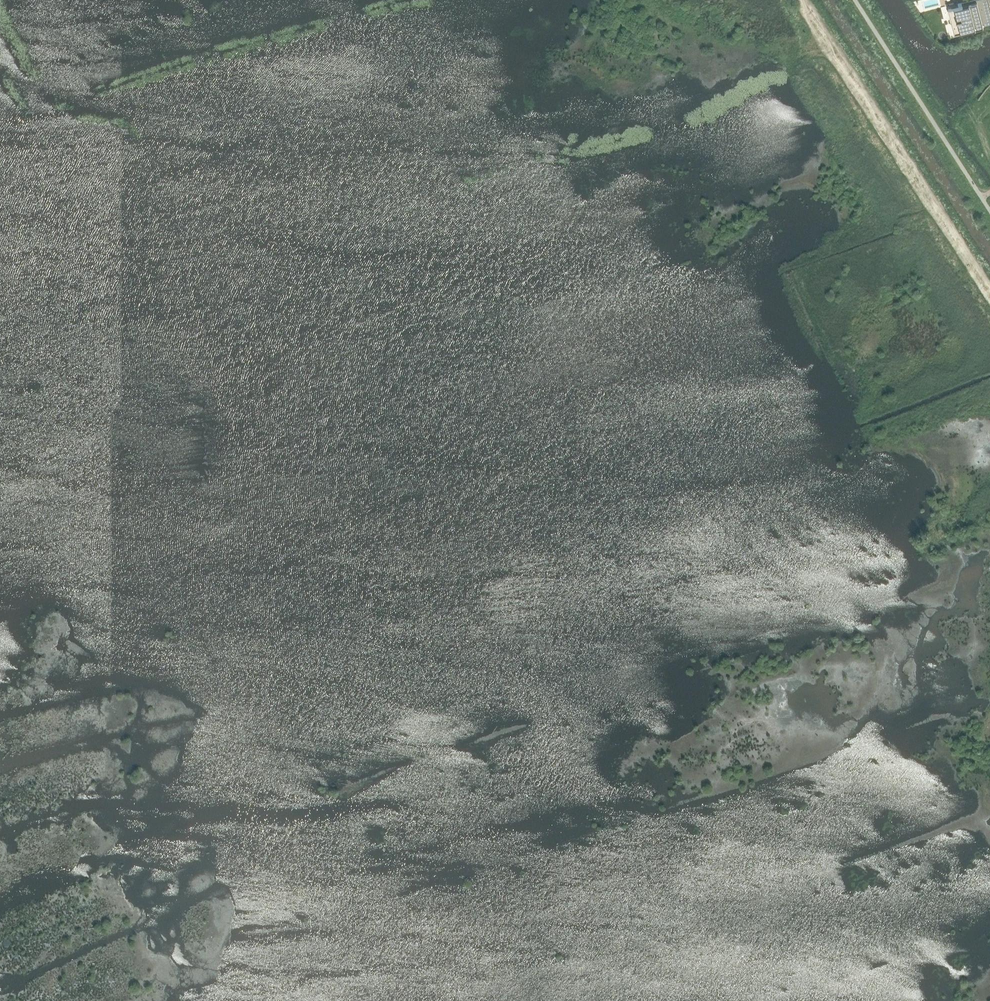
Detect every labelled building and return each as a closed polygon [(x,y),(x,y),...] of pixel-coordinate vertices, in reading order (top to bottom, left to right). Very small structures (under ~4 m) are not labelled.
[(958,3),(941,8),(948,38),(979,30),(978,28),(989,25),(989,14),(981,16),(977,2),(963,6),(958,7),(958,3)]
